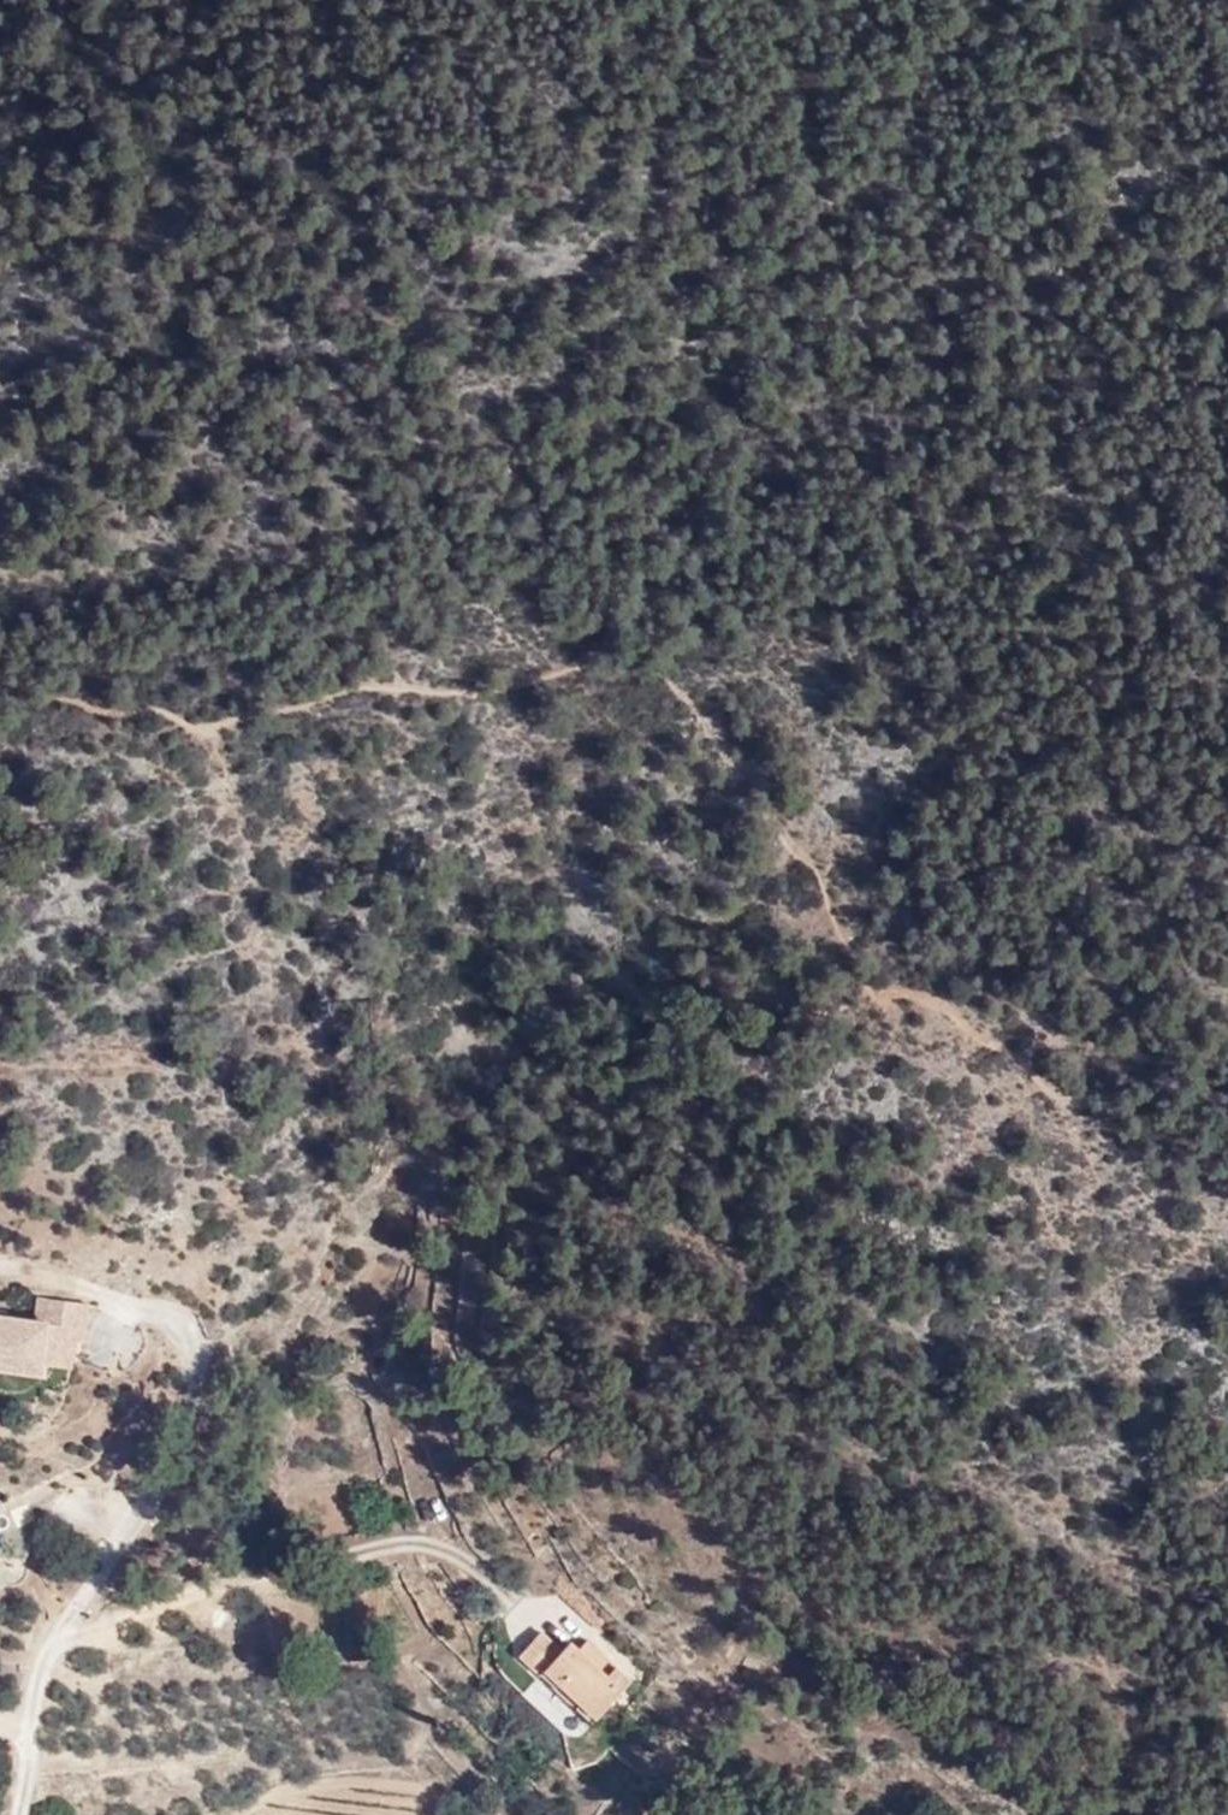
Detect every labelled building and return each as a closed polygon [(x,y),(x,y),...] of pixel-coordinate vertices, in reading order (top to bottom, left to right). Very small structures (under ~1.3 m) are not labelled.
[(47,1380),(48,1371),(52,1344),(81,1348),(88,1349),(93,1312),(46,1306),(43,1330),(0,1324),(0,1374),(47,1380)] [(52,1344),(48,1371),(77,1375),(81,1348),(52,1344)] [(590,1692),(610,1710),(637,1681),(592,1639),(572,1660),(541,1631),(521,1653),(551,1681),(558,1675),(584,1698),(590,1692)] [(551,1681),(597,1724),(610,1710),(590,1692),(584,1698),(558,1675),(551,1681)]
